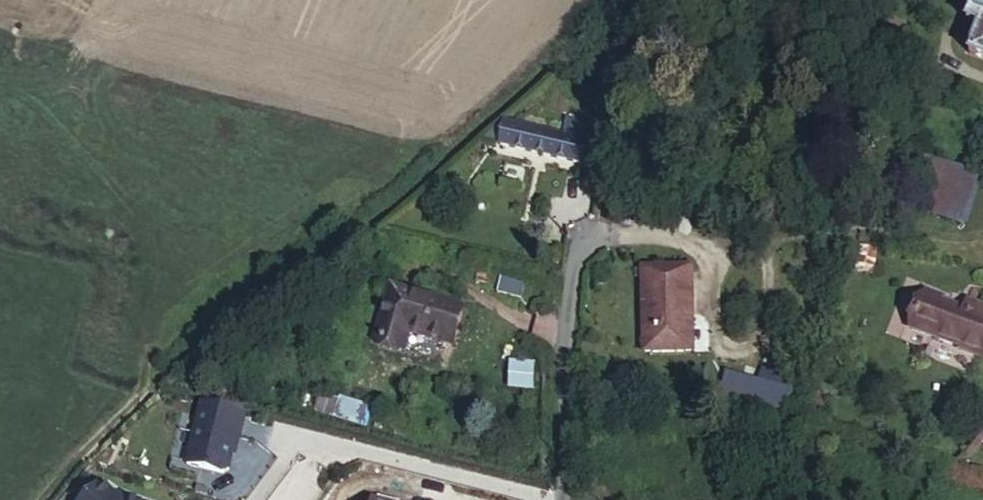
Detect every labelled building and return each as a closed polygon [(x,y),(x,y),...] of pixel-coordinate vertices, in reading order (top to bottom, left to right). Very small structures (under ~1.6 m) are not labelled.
[(967,24),(979,28),(968,56),(982,62),(982,0),(976,0),(967,24)] [(601,169),(608,131),(567,123),(564,138),(588,143),(584,166),(592,168),(601,169)] [(588,143),(564,138),(506,125),(502,148),(584,166),(588,143)] [(982,180),(982,175),(932,160),(916,213),(968,229),(982,180)] [(878,252),(861,248),(855,273),(872,277),(878,252)] [(689,265),(647,264),(644,349),(695,351),(697,282),(688,282),(689,265)] [(689,265),(688,282),(697,282),(698,266),(689,265)] [(404,350),(411,331),(412,326),(427,330),(426,335),(444,341),(453,305),(393,287),(376,341),(404,350)] [(930,290),(928,295),(943,301),(946,296),(930,290)] [(928,295),(916,325),(965,346),(963,351),(982,360),(982,305),(972,301),(967,311),(943,301),(928,295)] [(464,308),(453,305),(444,341),(454,344),(464,308)] [(412,326),(411,331),(426,335),(427,330),(412,326)] [(510,363),(509,391),(536,392),(537,364),(510,363)] [(792,410),(795,386),(732,378),(728,402),(792,410)] [(242,414),(203,404),(187,466),(222,475),(228,471),(236,438),(239,439),(243,422),(241,421),(242,414)] [(84,499),(133,499),(117,495),(101,485),(93,486),(84,499)]
